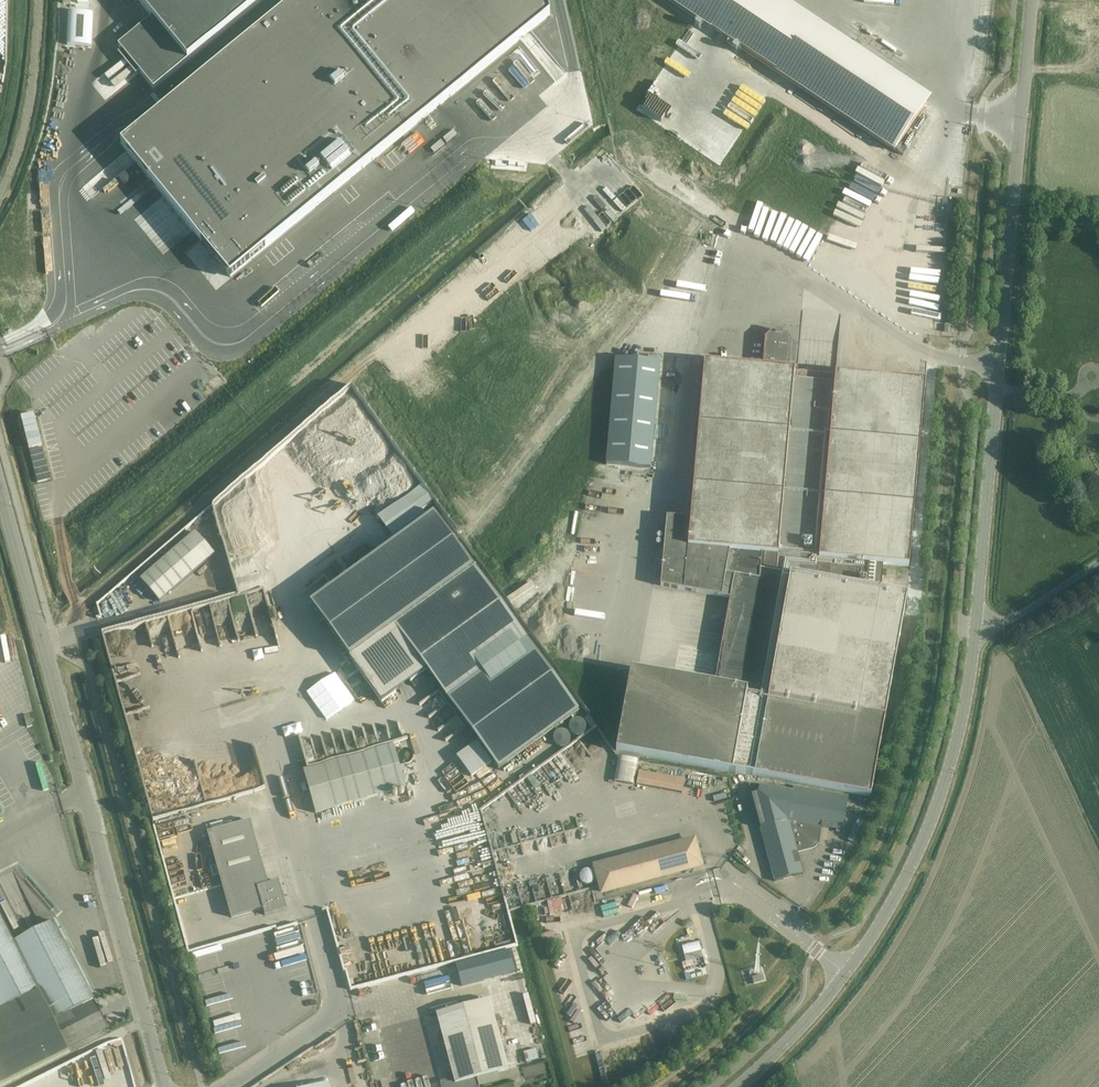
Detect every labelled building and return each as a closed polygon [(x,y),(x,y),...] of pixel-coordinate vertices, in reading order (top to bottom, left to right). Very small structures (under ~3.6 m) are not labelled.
[(118,46),(122,51),(140,72),(154,89),(262,0),(137,0),(152,18),(118,46)] [(124,150),(233,280),(558,8),(551,0),(303,0),(124,150)] [(712,28),(730,0),(669,0),(712,28)] [(787,0),(730,0),(712,28),(776,71),(807,25),(811,16),(787,0)] [(1083,6),(1087,6),(1087,11),(1098,12),(1098,0),(1083,0),(1083,6)] [(93,13),(66,12),(64,47),(91,49),(93,13)] [(807,25),(776,71),(903,156),(916,137),(908,132),(927,104),(807,25)] [(683,70),(639,143),(669,161),(713,88),(715,89),(722,77),(717,74),(721,67),(726,70),(732,59),(728,57),(732,51),(708,36),(687,72),(683,70)] [(661,586),(730,599),(715,685),(631,670),(616,752),(871,797),(907,596),(881,591),(883,565),(909,567),(925,382),(835,374),(835,376),(794,372),(795,370),(789,370),(792,340),(787,334),(772,333),(766,338),(763,368),(705,362),(691,519),(667,517),(661,586)] [(615,359),(605,466),(650,470),(660,363),(615,359)] [(440,511),(311,605),(382,704),(427,671),(499,770),(580,711),(476,568),(457,542),(460,540),(440,511)] [(196,533),(141,581),(160,602),(200,567),(219,562),(213,538),(203,541),(196,533)] [(167,543),(157,552),(160,556),(170,547),(167,543)] [(141,561),(133,571),(136,574),(144,564),(141,561)] [(157,642),(155,636),(166,633),(165,628),(150,632),(153,643),(157,642)] [(622,667),(624,659),(577,651),(576,659),(622,667)] [(303,683),(328,661),(324,656),(298,678),(303,683)] [(590,715),(585,719),(592,729),(597,725),(590,715)] [(316,814),(406,788),(394,745),(304,770),(316,814)] [(615,782),(633,785),(638,761),(619,758),(615,782)] [(749,785),(775,881),(802,874),(797,853),(814,848),(817,844),(821,827),(842,831),(847,802),(749,785)] [(250,821),(208,833),(232,918),(263,909),(265,915),(287,909),(279,881),(268,884),(250,821)] [(694,841),(596,867),(602,892),(701,866),(694,841)] [(651,888),(639,891),(641,897),(653,893),(651,888)] [(563,903),(557,904),(560,918),(566,916),(563,903)] [(71,1050),(70,1048),(109,1028),(94,998),(55,921),(14,942),(0,915),(0,1086),(71,1050)] [(694,943),(682,946),(684,955),(686,962),(703,957),(701,950),(699,941),(694,943)] [(584,960),(595,968),(599,963),(588,955),(584,960)] [(765,981),(763,975),(753,977),(755,984),(765,981)] [(656,999),(659,1005),(669,1000),(666,994),(656,999)] [(437,1013),(454,1078),(440,1082),(442,1086),(479,1086),(477,1078),(508,1070),(490,999),(437,1013)] [(642,1004),(631,1009),(635,1018),(646,1012),(642,1004)] [(91,1045),(100,1079),(119,1073),(110,1040),(91,1045)] [(518,1063),(531,1059),(530,1054),(516,1058),(518,1063)]
